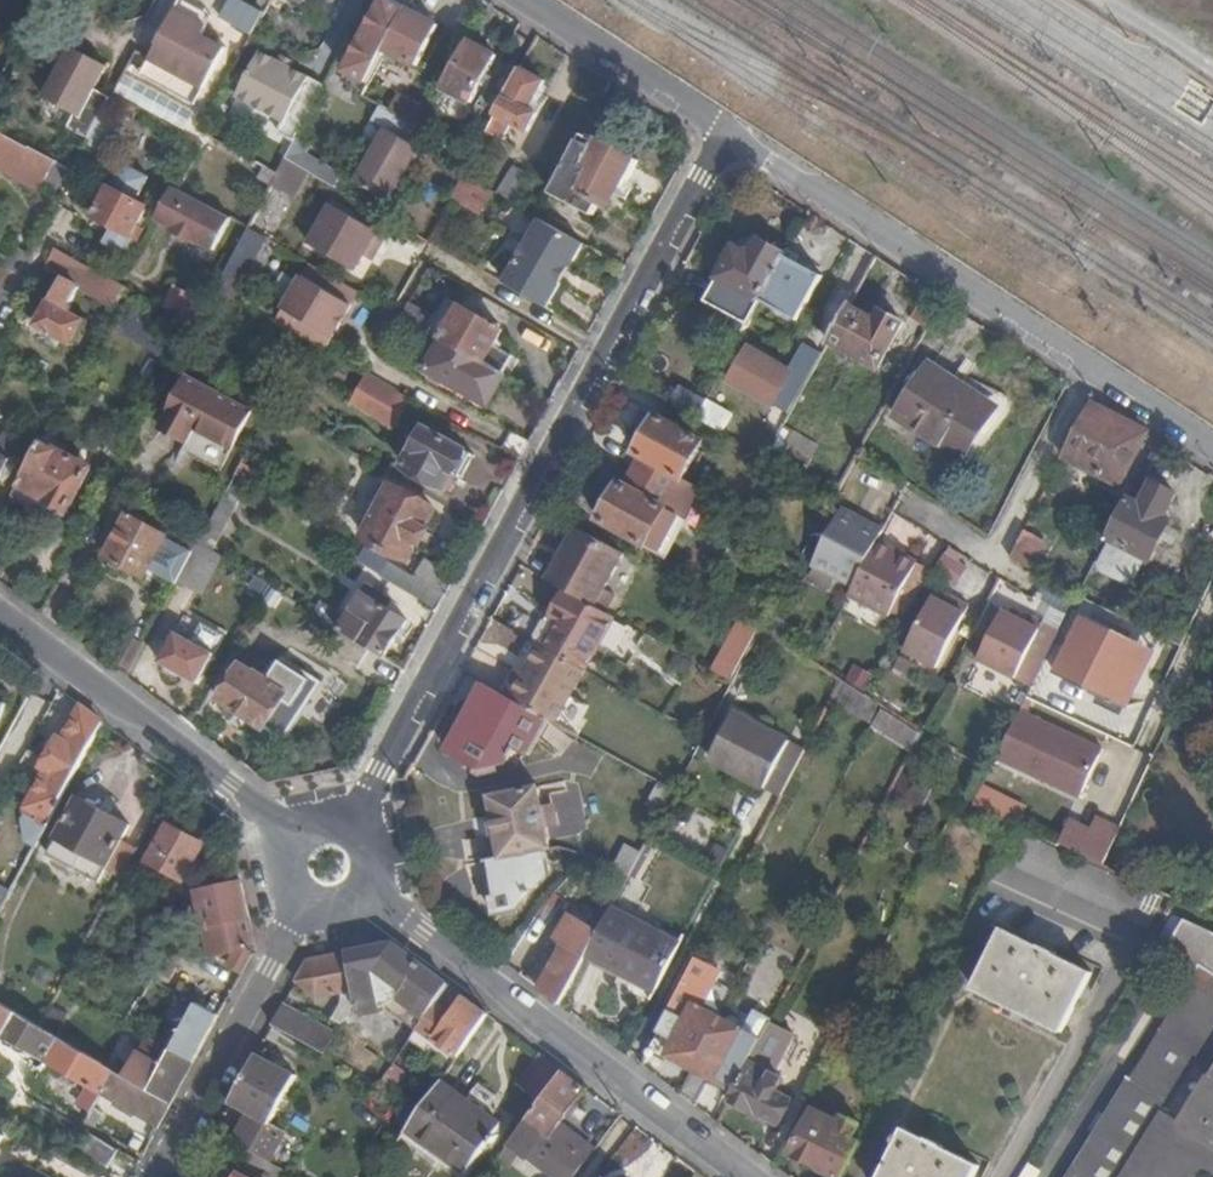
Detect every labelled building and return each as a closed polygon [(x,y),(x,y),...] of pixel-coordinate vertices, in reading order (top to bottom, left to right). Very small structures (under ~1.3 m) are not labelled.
[(267,12),(245,0),(235,0),(225,18),(255,34),(260,26),(267,12)] [(410,8),(394,0),(384,0),(345,70),(370,83),(387,51),(410,8)] [(421,8),(412,3),(410,8),(387,51),(418,68),(441,25),(419,14),(421,8)] [(172,16),(206,34),(211,24),(178,5),(172,16)] [(200,43),(206,34),(172,16),(158,41),(160,43),(151,58),(180,75),(207,90),(225,56),(200,43)] [(498,55),(471,40),(445,88),(472,102),(498,55)] [(94,61),(71,50),(58,75),(44,102),(80,120),(90,101),(108,68),(94,61)] [(298,137),(326,86),(285,63),(262,51),(238,95),(251,101),(284,121),(281,131),(297,139),(298,137)] [(521,66),(502,57),(477,105),(495,115),(521,66)] [(198,106),(207,90),(180,75),(151,58),(142,74),(198,106)] [(546,79),(521,66),(495,115),(504,118),(529,131),(539,112),(531,107),(546,79)] [(132,105),(113,94),(109,102),(129,112),(132,105)] [(400,95),(392,109),(401,115),(425,128),(433,113),(400,95)] [(425,128),(401,115),(370,175),(408,196),(439,136),(425,128)] [(504,118),(495,115),(491,121),(501,126),(504,118)] [(101,117),(86,146),(106,157),(121,128),(101,117)] [(491,121),(486,132),(501,140),(506,129),(501,126),(491,121)] [(39,189),(55,161),(21,143),(0,132),(0,168),(39,189)] [(611,146),(585,133),(555,191),(597,213),(602,202),(611,206),(622,184),(626,186),(639,160),(611,146)] [(293,146),(286,159),(337,189),(344,175),(309,155),(314,146),(298,137),(297,139),(293,146)] [(39,189),(58,198),(73,171),(55,161),(39,189)] [(149,177),(124,164),(111,188),(136,201),(149,177)] [(516,166),(500,193),(514,202),(530,175),(516,166)] [(483,214),(496,191),(465,174),(452,198),(483,214)] [(172,185),(154,219),(171,229),(169,233),(190,245),(194,241),(211,249),(230,217),(214,208),(178,188),(172,185)] [(136,201),(111,188),(95,217),(115,227),(107,241),(125,250),(148,208),(136,201)] [(369,249),(377,253),(386,237),(331,206),(310,245),(357,272),(365,257),(369,249)] [(569,270),(584,242),(542,218),(540,217),(527,240),(525,239),(516,255),(518,257),(504,283),(548,308),(569,270)] [(266,239),(249,229),(216,290),(234,300),(249,271),(266,239)] [(762,299),(788,252),(763,238),(759,246),(756,248),(743,250),(738,246),(709,299),(749,323),(762,299)] [(49,262),(47,266),(64,275),(82,284),(87,276),(91,267),(56,248),(49,262)] [(373,261),(377,253),(369,249),(365,257),(373,261)] [(798,255),(789,250),(788,252),(762,299),(797,318),(822,274),(796,260),(798,255)] [(824,269),(798,255),(796,260),(822,274),(824,269)] [(359,293),(310,264),(278,324),(327,352),(359,293)] [(113,279),(91,267),(87,276),(108,288),(113,279)] [(82,284),(64,275),(37,325),(75,344),(87,321),(68,311),(82,284)] [(102,299),(115,306),(117,303),(126,286),(113,279),(108,288),(102,299)] [(179,315),(198,325),(208,306),(174,289),(164,306),(179,315)] [(451,328),(463,308),(451,301),(439,322),(451,328)] [(506,378),(509,380),(520,358),(497,345),(503,331),(463,308),(451,328),(439,322),(428,315),(428,313),(410,303),(402,318),(446,344),(506,378)] [(864,311),(851,303),(830,340),(880,367),(904,323),(883,311),(877,318),(864,311)] [(869,304),(864,311),(877,318),(883,311),(869,304)] [(489,405),(506,378),(446,344),(444,350),(437,347),(427,364),(433,367),(430,372),(489,405)] [(796,375),(750,349),(730,386),(776,412),(796,375)] [(996,405),(931,363),(897,414),(963,458),(996,405)] [(396,429),(412,400),(368,375),(352,404),(396,429)] [(252,410),(190,377),(163,427),(188,439),(183,450),(221,469),(252,410)] [(699,420),(727,430),(735,410),(706,400),(699,420)] [(1144,429),(1090,403),(1063,456),(1118,482),(1144,429)] [(704,442),(655,415),(634,453),(640,457),(625,485),(619,481),(599,519),(648,544),(704,442)] [(455,472),(461,475),(474,452),(425,425),(404,465),(446,487),(455,472)] [(808,463),(819,447),(789,426),(778,442),(808,463)] [(28,468),(37,451),(4,433),(0,440),(0,480),(11,458),(28,468)] [(28,468),(9,505),(56,530),(66,512),(70,513),(93,468),(43,441),(37,451),(28,468)] [(253,477),(239,468),(206,528),(198,542),(214,551),(253,477)] [(452,490),(461,475),(455,472),(446,487),(452,490)] [(1143,504),(1129,497),(1108,539),(1115,542),(1105,562),(1108,571),(1129,582),(1137,580),(1147,559),(1154,562),(1175,521),(1167,516),(1177,495),(1154,483),(1143,504)] [(436,509),(391,486),(364,537),(408,561),(436,509)] [(879,529),(841,508),(811,563),(850,583),(844,594),(881,615),(912,558),(876,537),(879,529)] [(148,569),(176,584),(179,579),(195,549),(129,514),(108,555),(145,575),(148,569)] [(572,525),(544,578),(573,594),(602,610),(610,593),(601,587),(619,551),(572,525)] [(1045,541),(1026,530),(1012,558),(1032,568),(1045,541)] [(195,549),(179,579),(203,592),(222,556),(214,551),(198,542),(195,549)] [(937,567),(957,582),(971,564),(952,549),(937,567)] [(790,580),(799,563),(787,557),(778,573),(790,580)] [(912,558),(881,615),(902,627),(922,589),(931,571),(932,569),(912,558)] [(447,593),(456,576),(427,559),(417,576),(447,593)] [(438,610),(447,593),(417,576),(394,562),(383,577),(438,610)] [(377,653),(385,658),(407,621),(393,612),(397,605),(368,587),(341,630),(377,653)] [(902,627),(896,638),(939,662),(968,604),(952,595),(948,602),(939,598),(922,589),(902,627)] [(948,602),(952,595),(943,591),(939,598),(948,602)] [(560,625),(546,649),(588,672),(602,646),(613,653),(629,625),(602,610),(573,594),(556,623),(560,625)] [(1034,686),(1062,631),(1045,622),(1041,628),(1026,621),(1004,611),(974,672),(976,678),(1002,690),(1008,688),(1013,677),(1034,686)] [(1041,628),(1045,622),(1028,614),(1026,621),(1041,628)] [(733,683),(760,632),(738,621),(712,671),(733,683)] [(1158,656),(1084,621),(1058,676),(1131,711),(1158,656)] [(556,623),(542,647),(546,649),(560,625),(556,623)] [(215,653),(177,632),(172,642),(166,638),(157,654),(164,658),(161,663),(199,683),(215,653)] [(504,694),(548,718),(559,724),(588,672),(546,649),(542,647),(532,641),(504,694)] [(330,651),(314,642),(299,669),(314,678),(330,651)] [(229,660),(212,691),(220,695),(220,698),(267,729),(289,694),(274,684),(270,682),(272,678),(255,667),(253,671),(242,664),(240,666),(229,660)] [(274,684),(289,694),(294,687),(278,677),(274,684)] [(866,696),(841,681),(832,697),(874,723),(882,707),(866,696)] [(504,694),(487,685),(451,751),(484,769),(508,762),(512,754),(514,756),(518,748),(529,754),(548,718),(504,694)] [(9,704),(0,700),(0,721),(9,704)] [(104,722),(84,707),(66,740),(59,737),(44,767),(49,769),(28,807),(33,809),(29,818),(27,840),(37,845),(104,722)] [(916,747),(923,724),(880,711),(873,733),(916,747)] [(740,715),(716,761),(761,785),(782,796),(805,749),(786,739),(740,715)] [(1104,752),(1024,715),(1001,763),(1082,801),(1104,752)] [(933,787),(903,772),(888,801),(917,816),(933,787)] [(661,781),(649,802),(665,811),(673,796),(676,789),(661,781)] [(984,785),(977,799),(996,808),(1002,795),(984,785)] [(541,789),(492,797),(504,857),(492,859),(499,895),(493,895),(496,912),(520,909),(552,876),(547,851),(552,850),(548,828),(558,827),(555,808),(544,810),(541,789)] [(122,877),(137,849),(124,841),(133,824),(81,795),(48,853),(100,882),(107,870),(122,877)] [(1072,821),(1060,848),(1105,869),(1122,829),(1098,818),(1092,830),(1072,821)] [(205,843),(169,824),(148,861),(185,880),(205,843)] [(614,867),(630,876),(642,855),(625,846),(614,867)] [(231,965),(244,972),(254,954),(258,947),(244,881),(199,890),(213,957),(239,951),(231,965)] [(541,911),(538,914),(551,922),(566,899),(556,894),(541,911)] [(622,972),(659,989),(683,941),(615,905),(602,928),(586,957),(620,975),(622,972)] [(529,981),(561,1005),(586,957),(602,928),(573,912),(550,953),(546,951),(529,981)] [(1126,1075),(1169,1102),(1161,1114),(1180,1125),(1192,1105),(1212,1069),(1212,928),(1184,915),(1165,945),(1196,964),(1126,1075)] [(1056,950),(1041,943),(1041,946),(1004,927),(974,987),(1061,1031),(1091,972),(1055,953),(1056,950)] [(394,941),(345,950),(356,1001),(360,1012),(397,999),(423,1017),(435,1001),(448,982),(394,941)] [(356,1001),(345,950),(308,956),(294,979),(315,998),(343,993),(340,1007),(334,1017),(343,1022),(356,1001)] [(694,1003),(721,1015),(738,981),(696,960),(678,995),(694,1003)] [(620,975),(656,994),(659,989),(622,972),(620,975)] [(435,1001),(423,1017),(411,1035),(429,1047),(432,1041),(456,1058),(489,1013),(466,995),(453,1014),(435,1001)] [(652,1046),(668,1055),(694,1003),(678,995),(652,1046)] [(2,1037),(1,1040),(29,1055),(30,1060),(38,1065),(44,1065),(47,1061),(61,1038),(41,1026),(0,1001),(0,1036),(2,1037)] [(337,1032),(282,1002),(270,1022),(326,1053),(337,1032)] [(195,1061),(221,1014),(199,1003),(176,1044),(173,1050),(195,1061)] [(668,1055),(692,1068),(721,1015),(694,1003),(668,1055)] [(680,1094),(697,1106),(710,1078),(735,1091),(751,1061),(758,1049),(763,1038),(721,1015),(692,1068),(680,1094)] [(735,1091),(730,1101),(750,1111),(751,1108),(781,1123),(793,1099),(777,1091),(780,1084),(776,1073),(796,1036),(771,1023),(763,1038),(758,1049),(751,1061),(735,1091)] [(96,1106),(104,1093),(117,1071),(61,1038),(47,1061),(92,1086),(75,1116),(87,1123),(96,1106)] [(165,1065),(173,1050),(161,1043),(150,1038),(141,1052),(165,1065)] [(165,1038),(161,1043),(173,1050),(176,1044),(165,1038)] [(173,1102),(195,1061),(173,1050),(165,1065),(141,1052),(126,1076),(173,1102)] [(241,1076),(283,1100),(297,1074),(256,1050),(241,1076)] [(562,1069),(539,1051),(517,1081),(541,1099),(562,1069)] [(588,1088),(562,1069),(541,1099),(524,1122),(508,1146),(523,1157),(527,1150),(534,1154),(552,1130),(556,1133),(564,1122),(588,1088)] [(1192,1105),(1180,1125),(1161,1114),(1169,1102),(1126,1075),(1063,1176),(1192,1176),(1201,1162),(1212,1170),(1212,1069),(1192,1105)] [(160,1125),(173,1102),(126,1076),(117,1071),(104,1093),(160,1125)] [(241,1076),(228,1101),(246,1111),(231,1139),(272,1161),(289,1131),(271,1122),(283,1100),(241,1076)] [(501,1123),(440,1080),(422,1106),(407,1129),(467,1171),(501,1123)] [(87,1123),(96,1128),(105,1111),(96,1106),(87,1123)] [(792,1150),(844,1175),(859,1143),(849,1138),(856,1124),(840,1117),(839,1121),(812,1108),(792,1150)] [(564,1122),(556,1133),(552,1130),(534,1154),(527,1150),(523,1157),(552,1176),(576,1176),(596,1147),(564,1122)] [(929,1137),(928,1139),(905,1128),(901,1136),(897,1134),(894,1142),(898,1144),(881,1176),(972,1176),(978,1164),(942,1147),(943,1145),(929,1137)] [(107,1168),(119,1150),(91,1133),(83,1148),(107,1168)] [(254,1153),(243,1175),(239,1173),(237,1176),(284,1176),(287,1171),(254,1153)]
